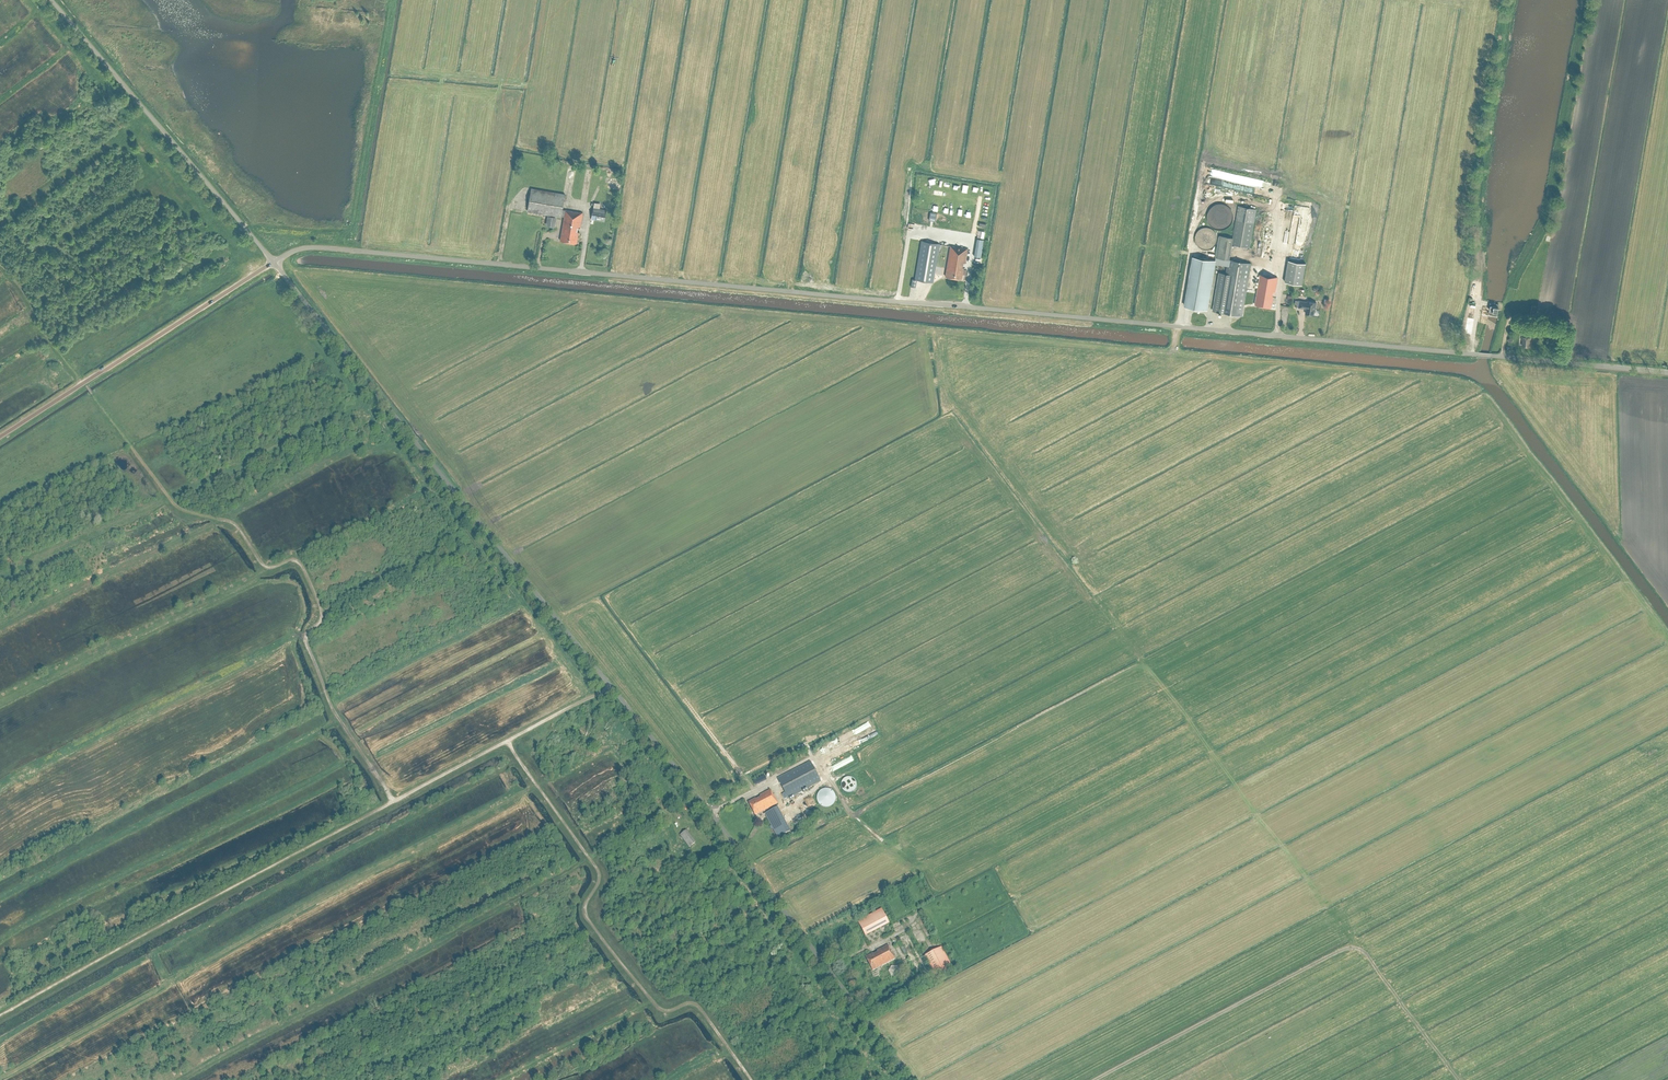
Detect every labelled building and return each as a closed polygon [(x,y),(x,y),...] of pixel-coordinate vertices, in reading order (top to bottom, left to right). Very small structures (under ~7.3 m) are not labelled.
[(1223,185),(1228,181),(1223,175),(1218,179),(1223,185)] [(561,217),(561,216),(564,217),(560,239),(576,242),(578,231),(577,231),(578,226),(580,227),(583,212),(562,209),(565,194),(531,188),(527,211),(561,217)] [(1233,217),(1233,215),(1233,214),(1233,213),(1233,212),(1232,211),(1232,210),(1231,209),(1231,208),(1230,207),(1229,206),(1228,206),(1227,205),(1226,205),(1225,204),(1224,204),(1223,203),(1222,203),(1221,203),(1220,203),(1219,203),(1218,203),(1217,203),(1216,204),(1215,204),(1214,205),(1213,205),(1212,206),(1211,207),(1210,208),(1210,209),(1209,210),(1208,211),(1208,212),(1208,213),(1207,214),(1207,215),(1207,216),(1207,217),(1208,218),(1208,219),(1208,220),(1209,222),(1209,223),(1210,223),(1210,224),(1211,225),(1212,226),(1213,227),(1214,227),(1215,228),(1216,228),(1217,228),(1218,229),(1219,229),(1221,229),(1222,229),(1223,229),(1224,228),(1225,228),(1226,227),(1227,227),(1228,226),(1229,226),(1230,225),(1230,224),(1231,223),(1232,222),(1232,221),(1233,220),(1233,219),(1233,218),(1233,217)] [(1233,237),(1219,234),(1216,257),(1229,259),(1232,243),(1249,246),(1256,208),(1238,205),(1233,237)] [(591,219),(603,221),(606,210),(593,207),(591,219)] [(922,207),(923,225),(931,224),(930,207),(922,207)] [(936,232),(943,232),(944,211),(937,210),(936,232)] [(547,224),(554,225),(555,217),(549,216),(547,224)] [(1195,237),(1195,238),(1195,239),(1195,240),(1195,241),(1196,242),(1196,243),(1197,244),(1197,245),(1198,245),(1199,246),(1200,247),(1201,248),(1202,248),(1203,248),(1204,249),(1205,249),(1206,249),(1207,249),(1208,249),(1209,248),(1210,248),(1211,248),(1211,247),(1212,247),(1213,246),(1214,245),(1215,244),(1216,243),(1216,242),(1216,241),(1217,240),(1217,239),(1217,238),(1217,237),(1217,236),(1217,235),(1216,234),(1216,233),(1216,232),(1215,231),(1214,230),(1213,229),(1212,228),(1211,228),(1210,227),(1209,227),(1208,227),(1207,227),(1206,226),(1205,227),(1204,227),(1203,227),(1202,227),(1201,228),(1200,228),(1199,229),(1198,230),(1197,230),(1197,231),(1196,232),(1196,233),(1195,234),(1195,235),(1195,236),(1195,237)] [(915,286),(916,279),(932,282),(939,244),(921,240),(915,278),(911,278),(910,285),(915,286)] [(950,245),(945,275),(961,278),(963,267),(962,267),(963,262),(965,262),(967,248),(950,245)] [(1194,257),(1186,305),(1206,309),(1214,260),(1194,257)] [(1213,310),(1219,311),(1242,315),(1251,263),(1228,259),(1226,273),(1219,271),(1213,310)] [(1285,281),(1295,283),(1298,261),(1289,260),(1285,281)] [(1306,263),(1298,261),(1295,283),(1302,284),(1306,263)] [(1260,274),(1255,304),(1271,307),(1273,296),(1272,295),(1273,291),(1275,291),(1278,277),(1260,274)] [(1307,302),(1300,300),(1299,307),(1306,308),(1305,313),(1313,314),(1314,310),(1315,310),(1316,302),(1307,301),(1307,302)] [(1530,336),(1521,336),(1521,339),(1523,339),(1522,345),(1530,345),(1530,336)] [(847,734),(816,746),(819,753),(857,737),(855,734),(860,731),(858,727),(846,732),(847,734)] [(850,755),(827,767),(830,772),(853,760),(850,755)] [(810,762),(778,779),(788,799),(821,782),(810,762)] [(856,787),(857,785),(856,784),(856,783),(856,782),(855,781),(855,780),(854,780),(853,779),(852,778),(851,778),(850,778),(849,778),(848,778),(847,778),(846,778),(845,778),(844,779),(843,780),(842,780),(842,781),(841,782),(841,783),(841,784),(841,785),(841,787),(841,788),(841,789),(842,790),(842,791),(843,791),(844,792),(845,793),(846,793),(847,793),(848,793),(849,793),(850,793),(851,793),(852,793),(853,792),(854,791),(855,791),(855,790),(856,789),(856,788),(856,787)] [(824,789),(821,790),(819,792),(817,794),(817,798),(817,801),(818,803),(820,806),(824,808),(828,808),(831,807),(833,804),(835,801),(836,799),(835,796),(834,793),(832,791),(830,790),(826,789),(824,789)] [(755,799),(748,802),(755,816),(778,804),(770,790),(759,796),(760,797),(756,800),(755,799)] [(798,809),(802,809),(801,799),(786,802),(790,819),(800,817),(798,809)] [(777,807),(764,814),(777,838),(790,832),(777,807)] [(681,829),(680,828),(684,825),(678,818),(671,824),(678,832),(681,829)] [(689,848),(693,845),(696,843),(686,830),(683,832),(679,836),(689,848)] [(881,909),(857,922),(865,937),(889,924),(881,909)] [(865,958),(873,971),(895,959),(887,945),(877,951),(878,953),(873,955),(873,954),(865,958)] [(941,948),(923,956),(935,979),(952,970),(941,948)]
